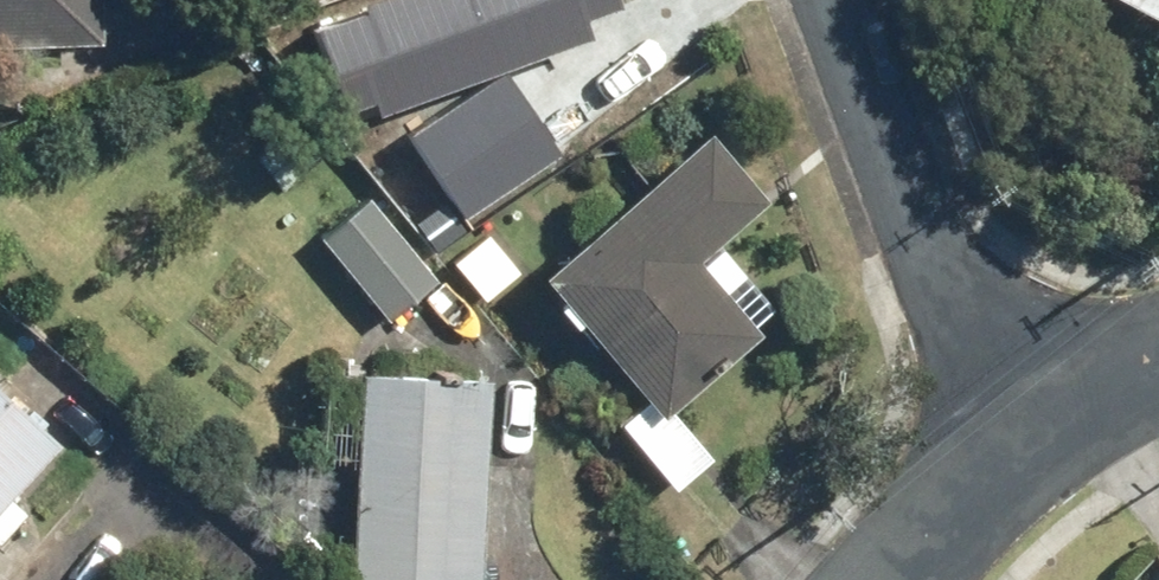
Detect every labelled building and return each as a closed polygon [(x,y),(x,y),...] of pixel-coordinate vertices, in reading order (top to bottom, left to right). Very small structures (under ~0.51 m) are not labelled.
[(90,61),(92,0),(0,0),(0,59),(90,61)] [(473,70),(585,40),(575,0),(454,0),(473,70)] [(1158,23),(1158,0),(1116,0),(1158,23)] [(458,68),(389,129),(459,208),(528,146),(458,68)] [(734,295),(697,257),(771,185),(711,125),(545,287),(663,407),(730,342),(734,295)] [(324,152),(280,197),(385,301),(430,256),(324,152)] [(345,363),(339,579),(484,579),(490,367),(345,363)] [(69,431),(0,368),(0,505),(69,431)]
